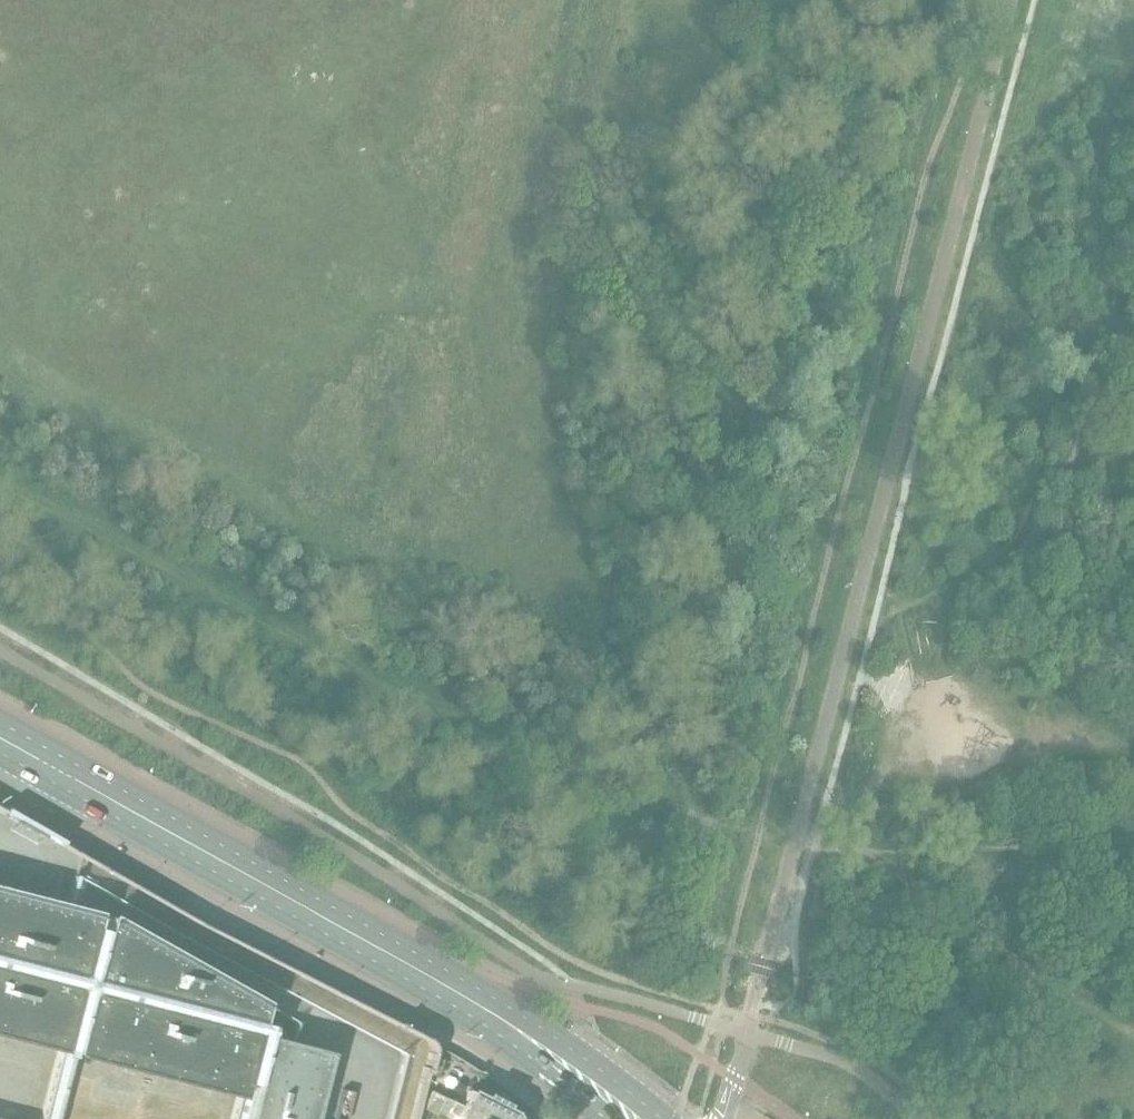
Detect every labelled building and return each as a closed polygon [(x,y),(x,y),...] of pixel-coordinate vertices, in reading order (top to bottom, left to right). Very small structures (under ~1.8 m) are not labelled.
[(108,911),(98,909),(98,907),(22,889),(0,883),(0,1034),(60,1049),(57,1065),(43,1118),(56,1118),(69,1068),(73,1052),(238,1095),(232,1118),(311,1118),(328,1047),(265,1032),(267,1021),(256,1018),(260,1000),(111,911),(109,910),(108,911)] [(428,1097),(470,1118),(515,1118),(511,1111),(501,1106),(503,1102),(485,1093),(483,1097),(469,1090),(469,1091),(460,1105),(452,1101),(452,1100),(443,1095),(442,1096),(431,1090),(428,1097)] [(428,1097),(423,1107),(435,1114),(446,1118),(470,1118),(428,1097)]
